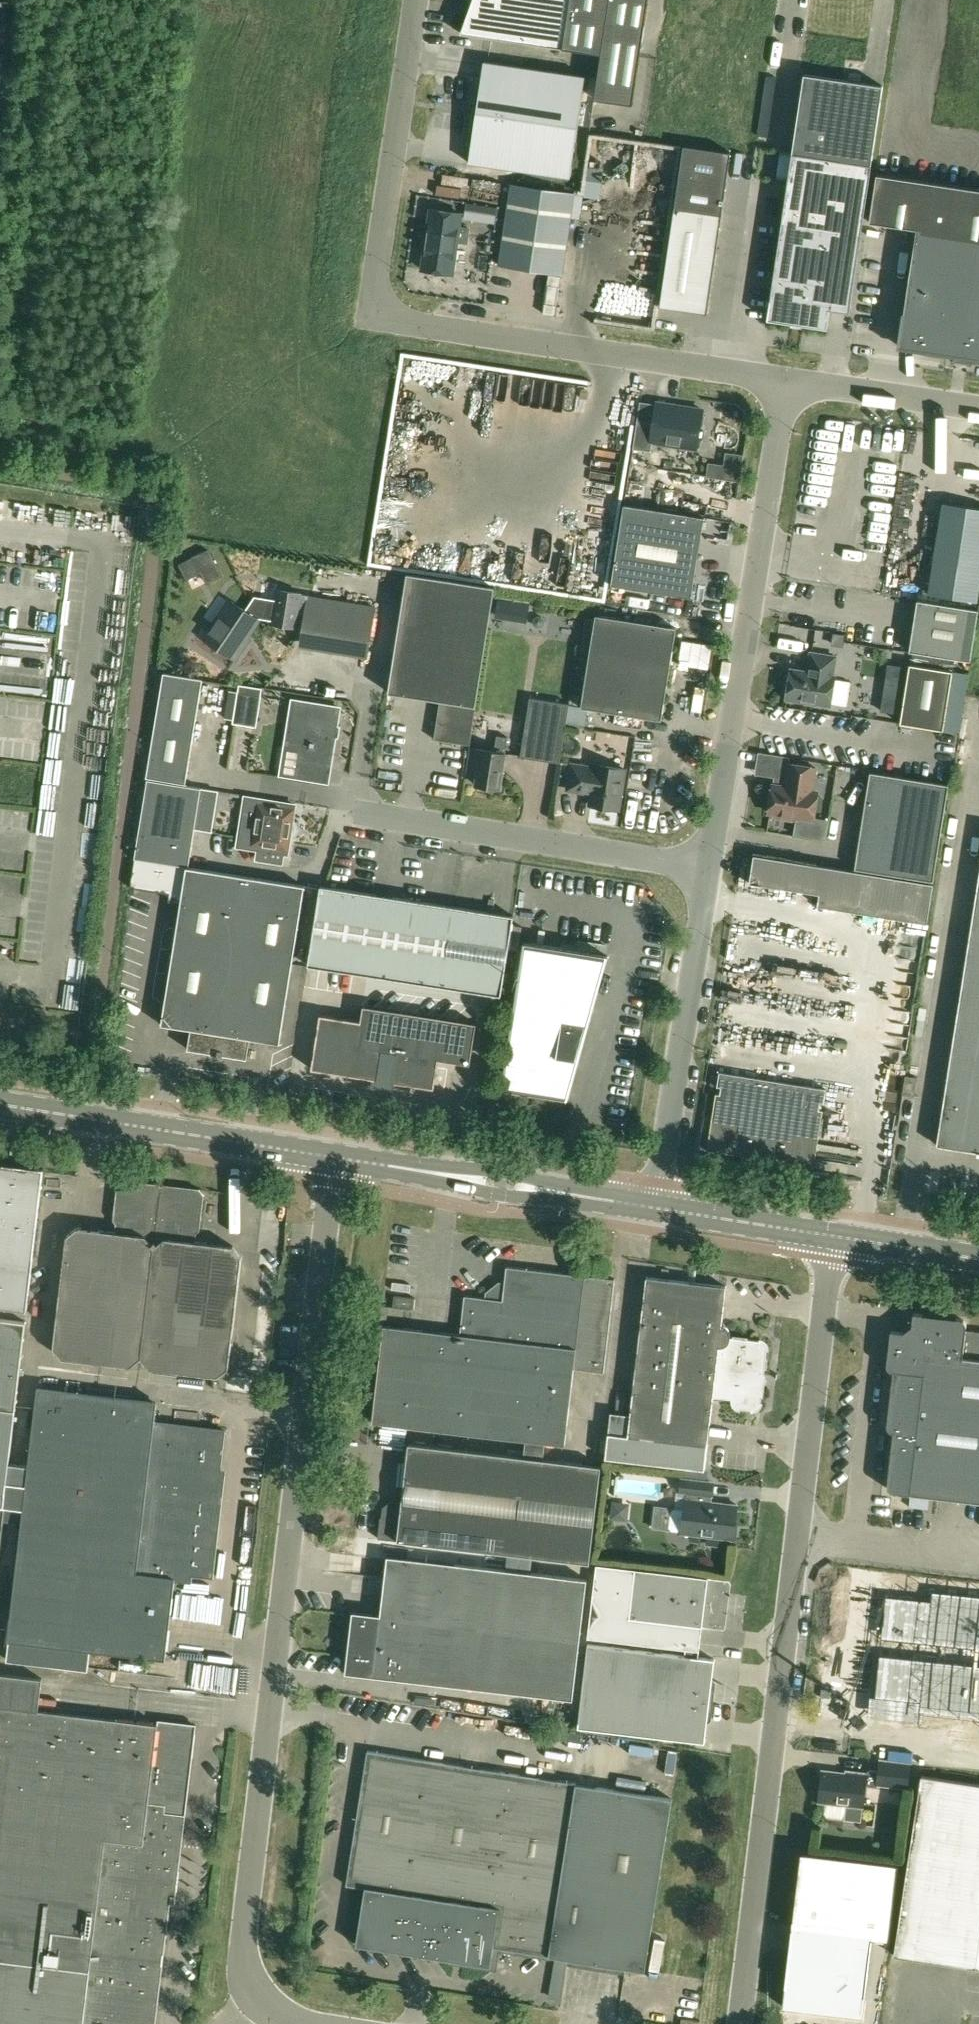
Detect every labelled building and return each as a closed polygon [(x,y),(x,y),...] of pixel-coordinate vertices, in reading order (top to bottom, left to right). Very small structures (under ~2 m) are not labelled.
[(461,33),(563,49),(601,54),(595,99),(633,104),(648,0),(472,0),(471,7),(472,7),(469,15),(464,29),(462,30),(461,33)] [(478,77),(473,112),(578,127),(585,76),(484,61),(481,78),(478,77)] [(788,178),(786,195),(785,200),(782,220),(767,320),(827,329),(830,309),(831,310),(850,312),(862,232),(872,165),(883,86),(804,74),(792,153),(792,155),(788,178)] [(578,127),(473,112),(467,146),(471,147),(469,160),(469,162),(570,178),(578,127)] [(684,145),(679,177),(726,184),(731,152),(684,145)] [(870,222),(917,229),(914,245),(905,307),(903,307),(897,348),(954,356),(953,362),(969,365),(970,359),(978,360),(978,190),(877,174),(876,180),(870,222)] [(679,177),(674,208),(722,215),(726,184),(679,177)] [(574,194),(511,184),(499,265),(562,275),(574,194)] [(478,220),(481,206),(467,204),(465,218),(478,220)] [(722,215),(674,208),(660,306),(707,313),(722,215)] [(458,241),(460,227),(462,214),(430,210),(421,269),(453,274),(458,241)] [(396,392),(383,471),(442,480),(455,402),(396,392)] [(703,410),(684,407),(684,410),(676,409),(676,406),(657,403),(654,422),(637,420),(633,449),(651,451),(652,442),(697,449),(700,428),(703,425),(704,417),(702,412),(703,410)] [(713,476),(748,479),(750,452),(731,451),(730,462),(714,461),(713,476)] [(651,495),(657,466),(638,462),(632,491),(651,495)] [(978,583),(978,508),(943,502),(928,593),(976,601),(978,583)] [(624,504),(611,585),(691,597),(704,517),(624,504)] [(186,579),(200,572),(214,565),(207,550),(178,564),(186,579)] [(440,701),(434,739),(470,745),(476,706),(495,587),(407,573),(389,693),(440,701)] [(278,590),(276,600),(273,622),(272,624),(296,627),(301,594),(278,590)] [(259,619),(273,622),(276,600),(260,597),(259,601),(252,600),(245,610),(231,601),(211,629),(206,626),(200,636),(236,660),(246,644),(243,642),(259,619)] [(978,610),(917,600),(909,651),(971,661),(978,610)] [(356,605),(350,646),(368,649),(374,607),(356,605)] [(677,627),(596,615),(581,707),(662,720),(677,627)] [(851,682),(835,679),(835,677),(833,677),(836,657),(811,653),(808,673),(791,670),(787,699),(830,705),(831,703),(847,706),(851,682)] [(905,667),(888,664),(881,711),(898,714),(905,667)] [(953,671),(910,664),(901,724),(944,731),(953,671)] [(164,673),(146,778),(186,784),(203,679),(164,673)] [(262,695),(261,695),(262,688),(239,684),(238,691),(233,720),(232,723),(256,727),(262,695)] [(233,720),(238,691),(230,690),(225,718),(233,720)] [(570,704),(530,698),(521,757),(560,763),(570,704)] [(298,763),(330,768),(340,708),(293,701),(286,749),(301,751),(298,763)] [(492,751),(482,749),(470,748),(466,775),(477,776),(476,785),(479,786),(481,789),(489,790),(492,788),(500,789),(508,737),(497,736),(495,749),(492,751)] [(813,820),(817,792),(812,791),(816,767),(790,763),(787,780),(790,781),(789,788),(773,785),(768,812),(779,814),(778,818),(795,821),(796,817),(813,820)] [(596,768),(572,764),(568,790),(585,793),(586,791),(592,792),(590,805),(618,809),(625,769),(597,765),(596,768)] [(855,869),(934,881),(949,784),(870,772),(855,869)] [(195,828),(209,830),(216,790),(148,780),(135,859),(189,867),(195,828)] [(295,805),(246,797),(239,842),(257,845),(257,849),(287,854),(295,805)] [(135,859),(130,887),(174,894),(173,897),(182,898),(183,887),(243,896),(302,905),(305,886),(135,859)] [(937,1145),(978,1152),(978,879),(937,1145)] [(373,976),(385,896),(321,886),(308,966),(373,976)] [(172,956),(232,965),(243,896),(183,887),(182,898),(172,956)] [(280,1044),(302,905),(243,896),(232,965),(221,1034),(191,1030),(188,1049),(247,1059),(250,1039),(280,1044)] [(437,986),(450,906),(385,896),(373,976),(437,986)] [(450,906),(437,986),(502,996),(514,916),(450,906)] [(500,1090),(503,1090),(568,1100),(608,955),(524,941),(500,1090)] [(161,1025),(191,1030),(221,1034),(232,965),(172,956),(161,1025)] [(361,1021),(320,1015),(312,1069),(377,1079),(377,1083),(385,1085),(393,1086),(393,1082),(434,1088),(439,1059),(471,1064),(477,1023),(364,1005),(361,1021)] [(716,1093),(708,1150),(805,1165),(805,1161),(812,1156),(816,1157),(823,1110),(819,1110),(820,1103),(824,1103),(826,1089),(720,1072),(717,1086),(721,1087),(720,1094),(716,1093)] [(25,1311),(31,1268),(43,1167),(2,1162),(2,1163),(0,1163),(0,1308),(25,1311)] [(132,1366),(142,1358),(161,1187),(124,1182),(120,1186),(116,1217),(119,1221),(123,1221),(122,1231),(77,1226),(66,1235),(53,1346),(62,1358),(132,1366)] [(219,1376),(229,1368),(242,1257),(233,1245),(189,1240),(191,1229),(194,1230),(198,1227),(202,1194),(199,1191),(161,1187),(142,1358),(150,1368),(219,1376)] [(526,1441),(546,1443),(564,1445),(573,1367),(604,1371),(615,1279),(506,1266),(504,1286),(499,1285),(489,1293),(489,1298),(465,1295),(460,1334),(384,1325),(372,1423),(380,1424),(526,1441)] [(713,1397),(733,1399),(733,1400),(733,1402),(734,1403),(734,1405),(735,1406),(736,1407),(738,1408),(739,1408),(741,1409),(751,1410),(753,1410),(754,1410),(756,1409),(757,1409),(758,1408),(759,1407),(760,1405),(761,1404),(761,1403),(762,1397),(762,1396),(761,1395),(761,1394),(760,1393),(759,1392),(758,1392),(760,1378),(764,1379),(767,1350),(767,1349),(767,1347),(766,1346),(766,1344),(765,1343),(763,1342),(762,1342),(761,1341),(731,1337),(731,1336),(731,1334),(730,1332),(729,1331),(728,1329),(727,1328),(726,1327),(724,1327),(723,1326),(722,1326),(726,1286),(647,1277),(645,1297),(628,1436),(608,1433),(605,1458),(704,1469),(713,1397)] [(394,1296),(393,1306),(414,1309),(415,1298),(394,1296)] [(978,1503),(978,1332),(966,1330),(967,1325),(966,1324),(966,1322),(965,1321),(964,1320),(963,1319),(962,1319),(960,1319),(914,1313),(912,1325),(903,1332),(891,1331),(887,1364),(887,1365),(888,1367),(888,1368),(889,1369),(890,1370),(891,1370),(893,1371),(894,1371),(887,1424),(887,1425),(888,1427),(888,1428),(889,1429),(890,1430),(892,1431),(893,1431),(894,1431),(887,1486),(888,1487),(888,1488),(888,1490),(889,1491),(890,1492),(892,1492),(893,1493),(894,1493),(978,1503)] [(17,1409),(27,1322),(0,1318),(0,1407),(17,1409)] [(174,1571),(193,1573),(213,1576),(218,1534),(213,1534),(225,1430),(154,1421),(156,1403),(38,1389),(8,1639),(164,1658),(174,1571)] [(6,1506),(8,1483),(17,1410),(17,1409),(0,1407),(0,1505),(6,1506)] [(524,1457),(512,1554),(590,1563),(601,1466),(544,1459),(546,1443),(526,1441),(524,1457)] [(397,1540),(512,1554),(524,1457),(409,1443),(402,1503),(398,1502),(393,1497),(392,1498),(396,1502),(384,1512),(383,1517),(381,1517),(378,1538),(397,1541),(397,1540)] [(682,1534),(700,1536),(733,1540),(737,1505),(708,1501),(708,1496),(713,1496),(715,1482),(682,1478),(680,1492),(687,1493),(685,1509),(673,1508),(670,1510),(668,1527),(671,1531),(683,1532),(682,1534)] [(590,1579),(387,1556),(381,1614),(353,1611),(346,1673),(576,1699),(590,1579)] [(685,1649),(685,1652),(699,1653),(702,1627),(723,1629),(729,1580),(598,1564),(589,1637),(685,1649)] [(867,1716),(883,1718),(885,1698),(920,1702),(919,1711),(924,1712),(978,1718),(978,1596),(931,1591),(931,1595),(920,1594),(920,1599),(884,1595),(884,1597),(885,1597),(884,1610),(883,1610),(883,1611),(884,1611),(882,1624),(881,1624),(881,1625),(882,1625),(881,1639),(880,1639),(880,1640),(881,1640),(879,1653),(878,1653),(878,1654),(879,1654),(878,1667),(877,1667),(876,1668),(878,1668),(876,1682),(875,1681),(875,1683),(876,1683),(875,1694),(870,1693),(867,1716)] [(589,1644),(579,1728),(697,1742),(705,1742),(715,1659),(707,1658),(699,1657),(699,1653),(685,1652),(684,1656),(589,1644)] [(175,1856),(180,1857),(195,1725),(159,1721),(159,1726),(38,1711),(42,1679),(0,1674),(0,2023),(155,2023),(175,1856)] [(520,1774),(431,1760),(367,1750),(346,1885),(364,1888),(409,1895),(414,1867),(503,1881),(520,1774)] [(846,1773),(834,1772),(822,1770),(819,1801),(825,1802),(824,1813),(826,1816),(841,1818),(845,1815),(846,1804),(863,1806),(866,1786),(877,1787),(878,1784),(908,1788),(911,1763),(880,1759),(878,1771),(870,1770),(866,1773),(866,1775),(853,1774),(854,1772),(848,1771),(846,1773)] [(581,1933),(604,1787),(520,1774),(503,1881),(550,1888),(544,1927),(581,1933)] [(894,1955),(978,1968),(978,1785),(920,1776),(895,1947),(894,1955)] [(671,1798),(604,1787),(581,1933),(605,1936),(601,1964),(644,1970),(671,1798)] [(789,1949),(782,2006),(863,2016),(872,1939),(890,1941),(899,1863),(801,1851),(792,1925),(789,1949)] [(355,1944),(401,1952),(490,1966),(493,1947),(503,1881),(414,1867),(409,1895),(364,1888),(355,1944)] [(503,1881),(493,1947),(601,1964),(605,1936),(581,1933),(544,1927),(550,1888),(503,1881)]
